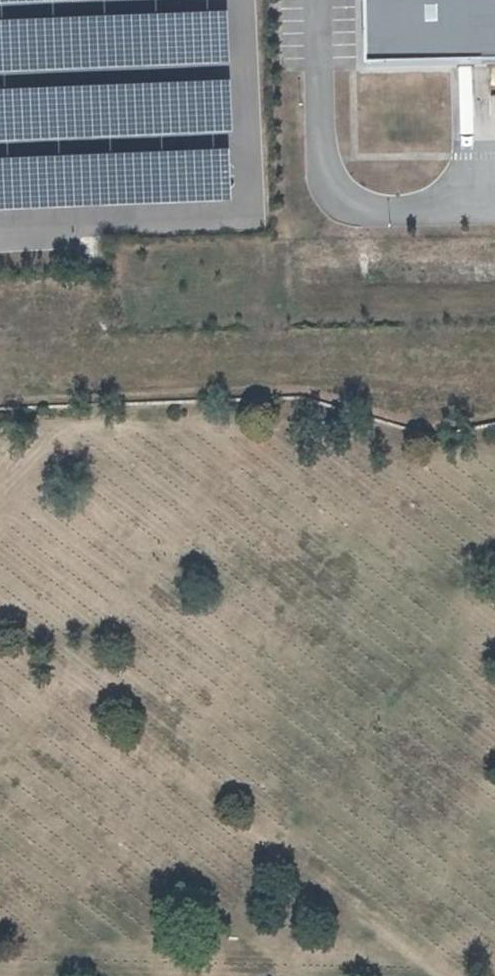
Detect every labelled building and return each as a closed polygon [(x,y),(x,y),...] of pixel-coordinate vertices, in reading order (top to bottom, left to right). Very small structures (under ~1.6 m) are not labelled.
[(378,71),(494,68),(494,0),(376,0),(378,71)]
